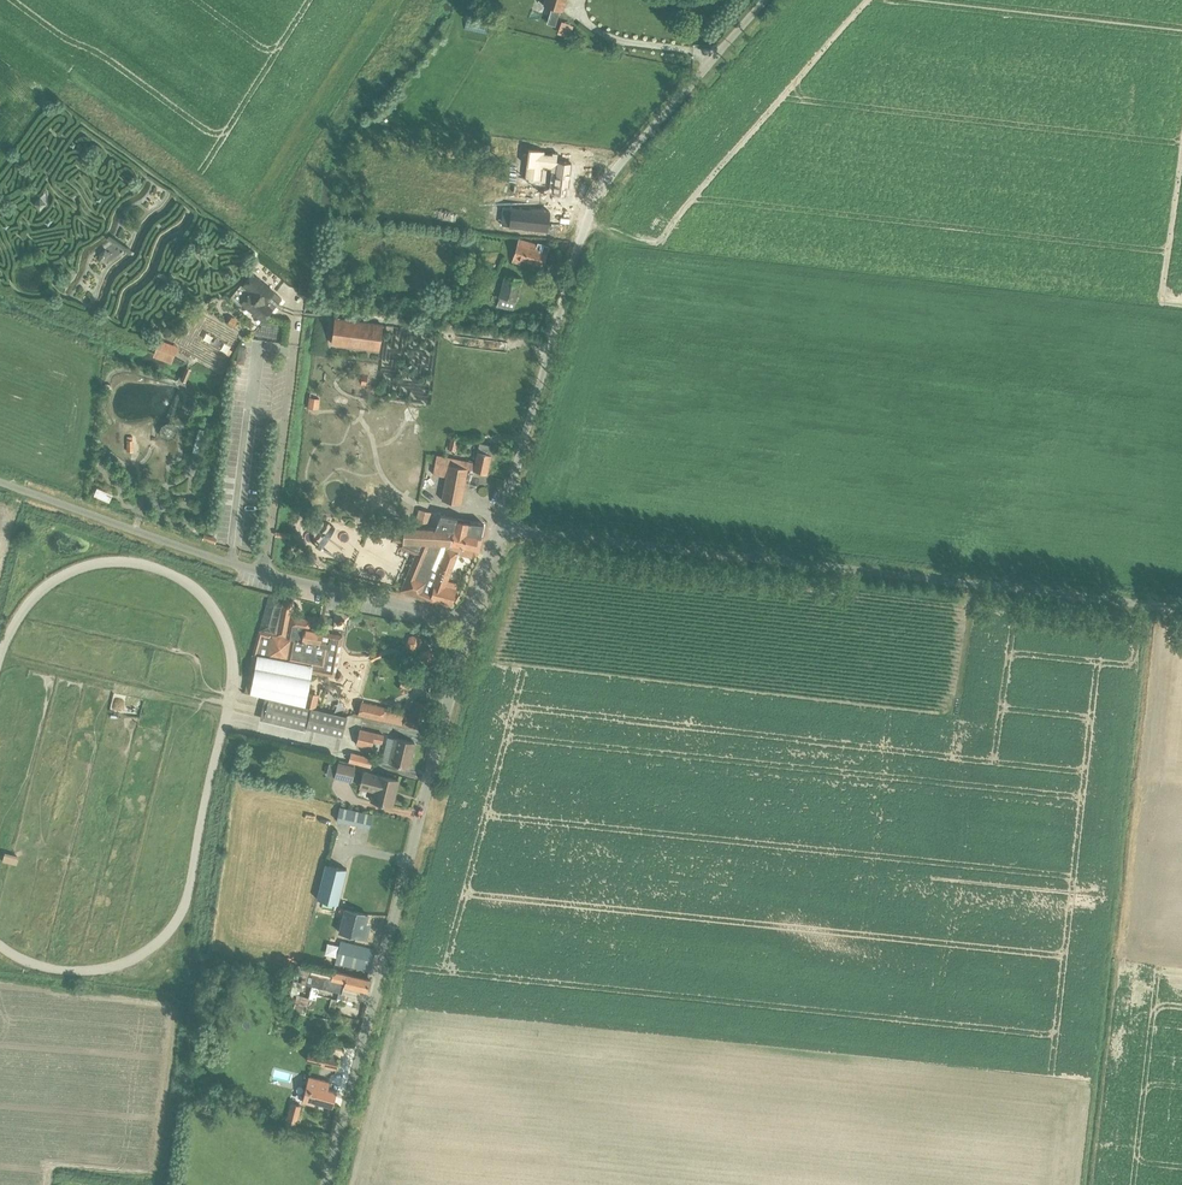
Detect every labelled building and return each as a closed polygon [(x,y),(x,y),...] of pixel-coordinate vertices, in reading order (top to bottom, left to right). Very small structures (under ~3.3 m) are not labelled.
[(543,5),(552,8),(547,23),(555,26),(560,11),(562,11),(565,0),(545,0),(543,5)] [(561,153),(528,150),(532,150),(533,164),(527,164),(527,175),(543,176),(543,166),(549,167),(549,169),(557,170),(555,188),(568,189),(569,182),(571,183),(576,160),(560,158),(561,153)] [(523,190),(524,207),(542,207),(542,190),(523,190)] [(41,193),(35,199),(41,205),(47,199),(41,193)] [(547,200),(547,210),(568,211),(569,201),(547,200)] [(50,215),(45,221),(49,224),(53,218),(50,215)] [(518,239),(512,261),(519,263),(520,259),(543,266),(549,246),(537,243),(537,244),(518,239)] [(99,252),(99,260),(106,260),(110,252),(106,247),(99,252)] [(161,268),(159,272),(168,277),(166,280),(170,282),(176,272),(172,269),(170,273),(161,268)] [(282,299),(274,293),(252,274),(243,285),(250,291),(241,303),(263,321),(272,310),(282,299)] [(505,274),(499,297),(515,301),(521,278),(505,274)] [(300,278),(298,293),(305,294),(307,279),(300,278)] [(334,319),(331,343),(379,349),(382,325),(334,319)] [(172,327),(166,335),(172,339),(178,331),(172,327)] [(159,339),(153,353),(171,359),(177,345),(159,339)] [(240,344),(237,362),(245,363),(247,345),(240,344)] [(226,347),(223,352),(229,355),(232,350),(226,347)] [(310,397),(308,408),(318,409),(320,399),(310,397)] [(458,438),(450,437),(448,449),(455,451),(458,438)] [(436,454),(432,473),(447,476),(449,465),(467,469),(487,473),(493,446),(479,443),(474,462),(436,454)] [(447,476),(442,500),(461,503),(467,469),(449,465),(447,476)] [(419,509),(416,521),(428,524),(430,512),(419,509)] [(404,527),(391,527),(391,541),(404,541),(421,541),(402,583),(402,584),(421,592),(431,596),(430,600),(451,605),(455,589),(444,586),(458,554),(472,557),(479,552),(483,537),(481,536),(484,524),(456,521),(457,519),(439,515),(434,527),(404,527)] [(259,630),(245,692),(269,697),(305,706),(311,672),(335,677),(342,635),(322,632),(310,629),(311,624),(299,622),(300,617),(288,615),(291,599),(282,597),(279,614),(276,633),(268,630),(265,632),(259,630)] [(333,629),(347,630),(348,614),(335,613),(333,629)] [(422,649),(422,639),(409,638),(408,648),(422,649)] [(428,645),(420,650),(426,660),(437,653),(431,644),(428,645)] [(269,697),(264,718),(342,736),(347,717),(305,706),(269,697)] [(385,707),(361,701),(358,714),(382,720),(385,707)] [(432,711),(414,707),(412,714),(405,712),(402,725),(427,731),(432,711)] [(360,730),(356,745),(371,748),(373,741),(382,743),(383,735),(360,730)] [(409,768),(415,743),(395,738),(395,740),(388,738),(383,759),(389,760),(388,763),(409,768)] [(349,762),(371,767),(373,759),(351,753),(349,762)] [(355,767),(338,763),(334,777),(351,781),(355,767)] [(392,806),(398,780),(363,772),(360,787),(373,791),(371,801),(392,806)] [(339,807),(336,820),(369,827),(372,814),(339,807)] [(11,854),(4,854),(4,866),(21,866),(21,857),(11,857),(11,854)] [(346,869),(325,864),(316,899),(337,904),(346,869)] [(345,908),(339,932),(366,939),(368,928),(364,927),(367,914),(345,908)] [(335,962),(370,971),(375,949),(340,941),(335,962)] [(367,991),(370,979),(333,971),(332,971),(312,966),(307,985),(339,992),(341,985),(367,991)] [(320,1065),(336,1069),(339,1058),(342,1059),(344,1051),(331,1048),(329,1056),(308,1051),(307,1060),(320,1063),(320,1065)] [(336,1091),(327,1089),(329,1082),(308,1076),(302,1101),(314,1104),(314,1102),(332,1106),(336,1091)] [(291,1103),(286,1122),(295,1124),(300,1106),(291,1103)]
